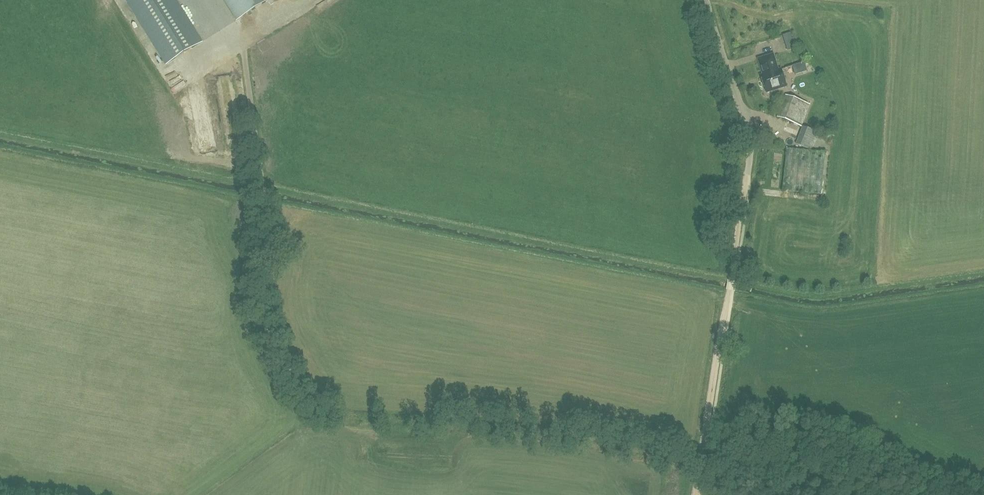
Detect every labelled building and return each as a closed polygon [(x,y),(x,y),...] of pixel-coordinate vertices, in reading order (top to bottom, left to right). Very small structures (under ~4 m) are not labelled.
[(167,64),(201,42),(175,0),(127,0),(167,64)] [(238,19),(268,0),(227,0),(238,19)] [(793,40),(785,43),(788,50),(795,48),(793,40)] [(786,86),(785,81),(781,69),(778,70),(773,55),(758,59),(763,75),(761,75),(767,92),(786,86)] [(794,65),(796,74),(809,72),(807,62),(794,65)] [(187,75),(175,80),(179,90),(191,85),(187,75)] [(785,94),(777,117),(802,126),(810,104),(785,94)] [(803,126),(796,144),(810,150),(817,132),(803,126)] [(825,153),(787,149),(783,191),(821,195),(825,153)]
